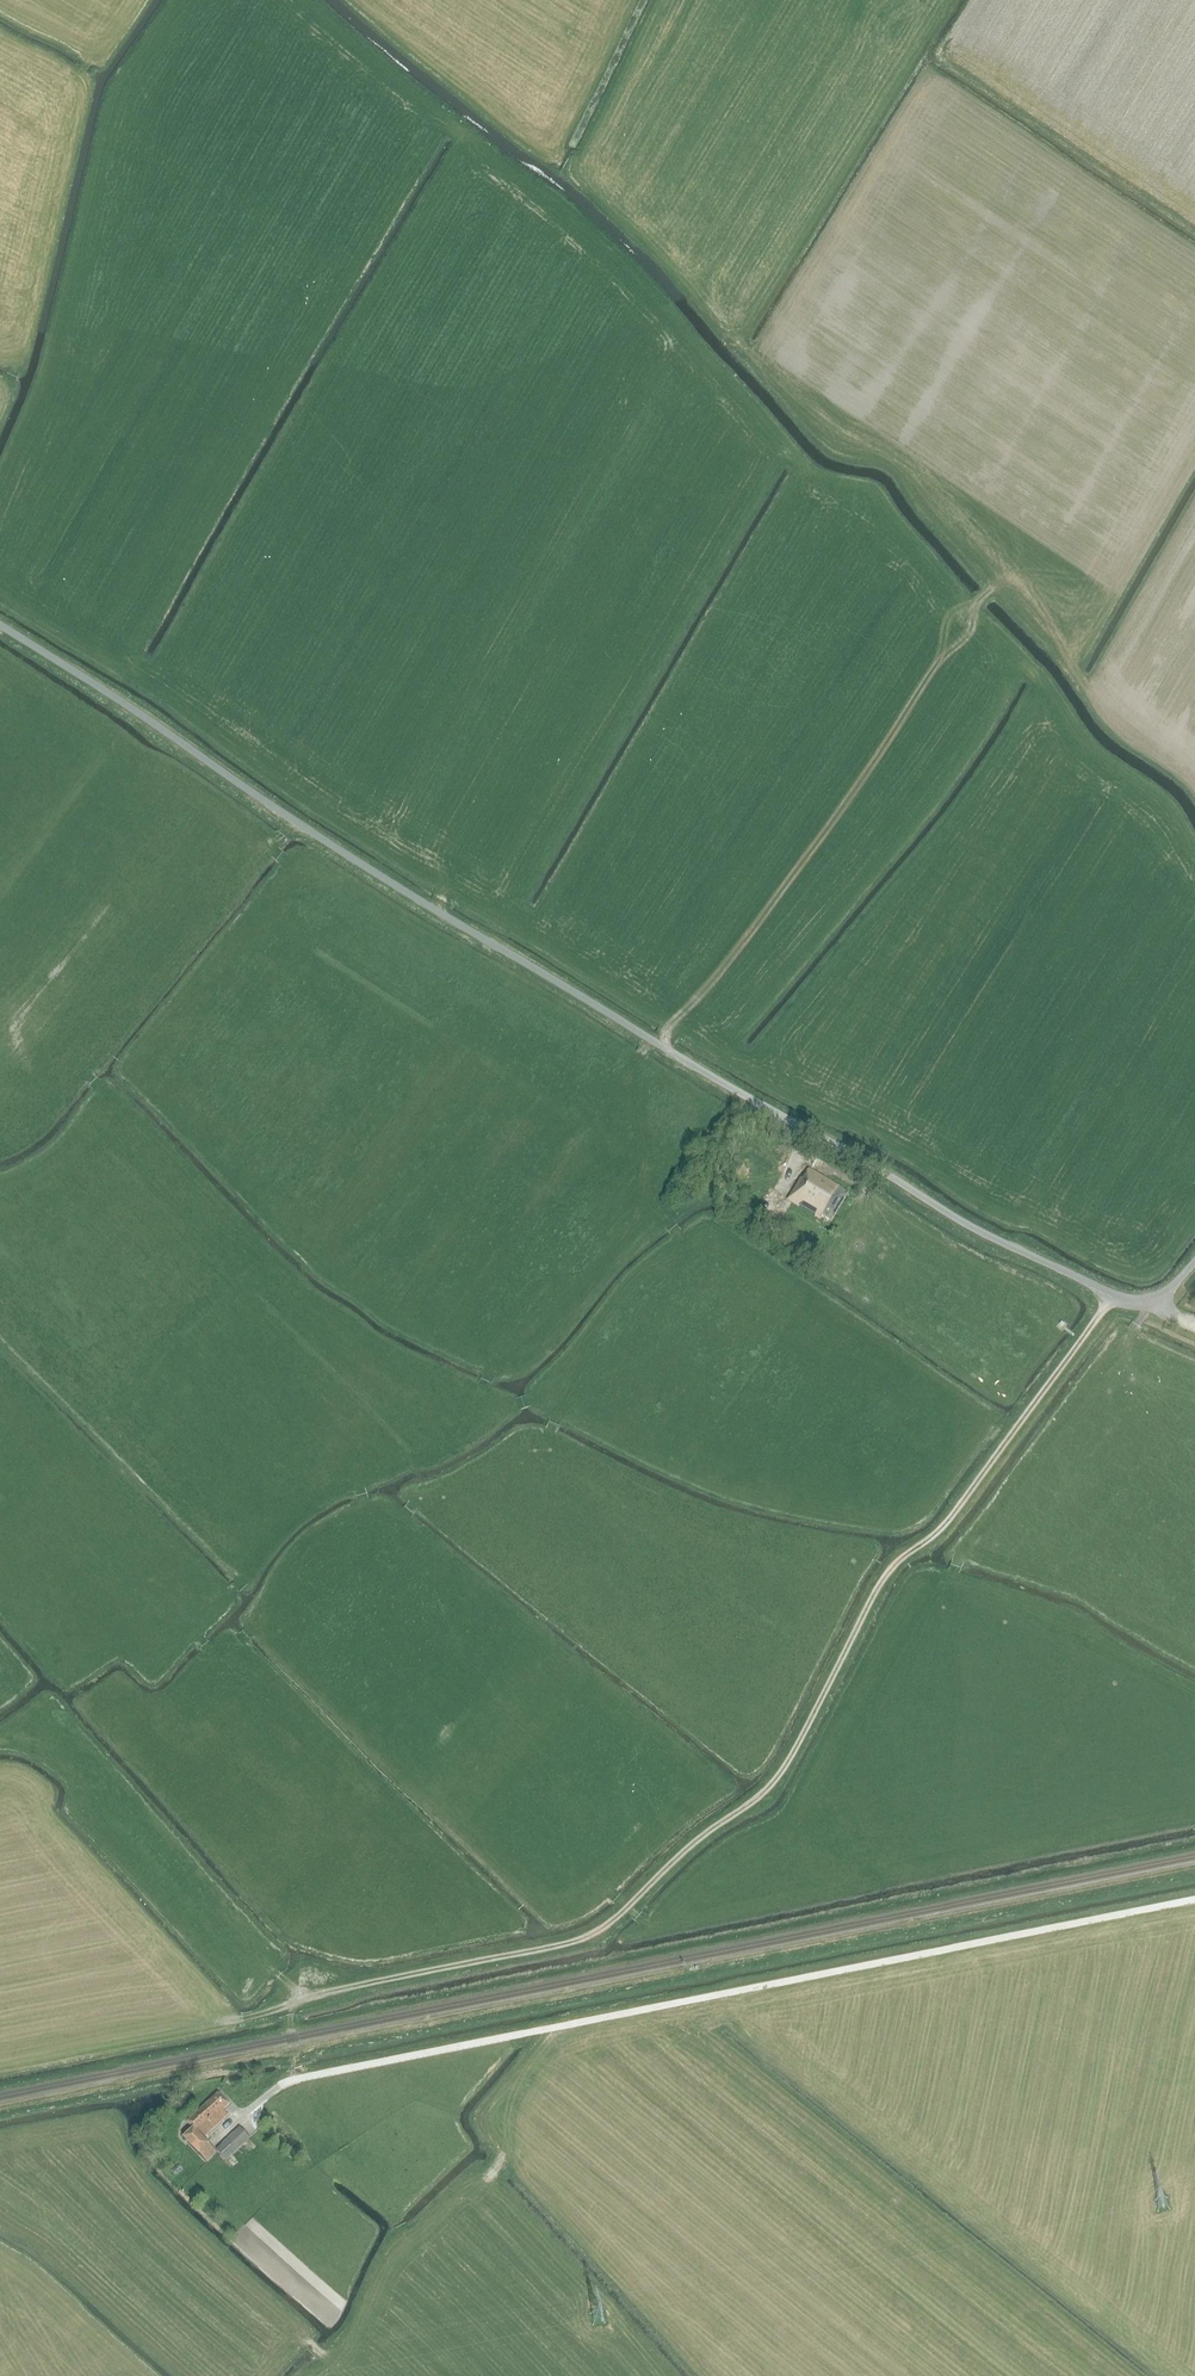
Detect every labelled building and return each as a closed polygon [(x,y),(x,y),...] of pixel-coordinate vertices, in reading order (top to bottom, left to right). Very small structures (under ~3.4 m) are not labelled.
[(839,1187),(809,1169),(803,1179),(801,1178),(788,1199),(820,1219),(822,1216),(831,1221),(848,1193),(839,1187)] [(748,1219),(754,1210),(744,1203),(738,1212),(748,1219)] [(816,1250),(822,1238),(807,1230),(800,1242),(816,1250)] [(223,2110),(229,2103),(219,2093),(186,2122),(193,2129),(183,2138),(207,2163),(216,2153),(202,2138),(228,2115),(223,2110)] [(237,2149),(249,2137),(240,2127),(227,2139),(228,2140),(217,2150),(226,2160),(237,2149)]
